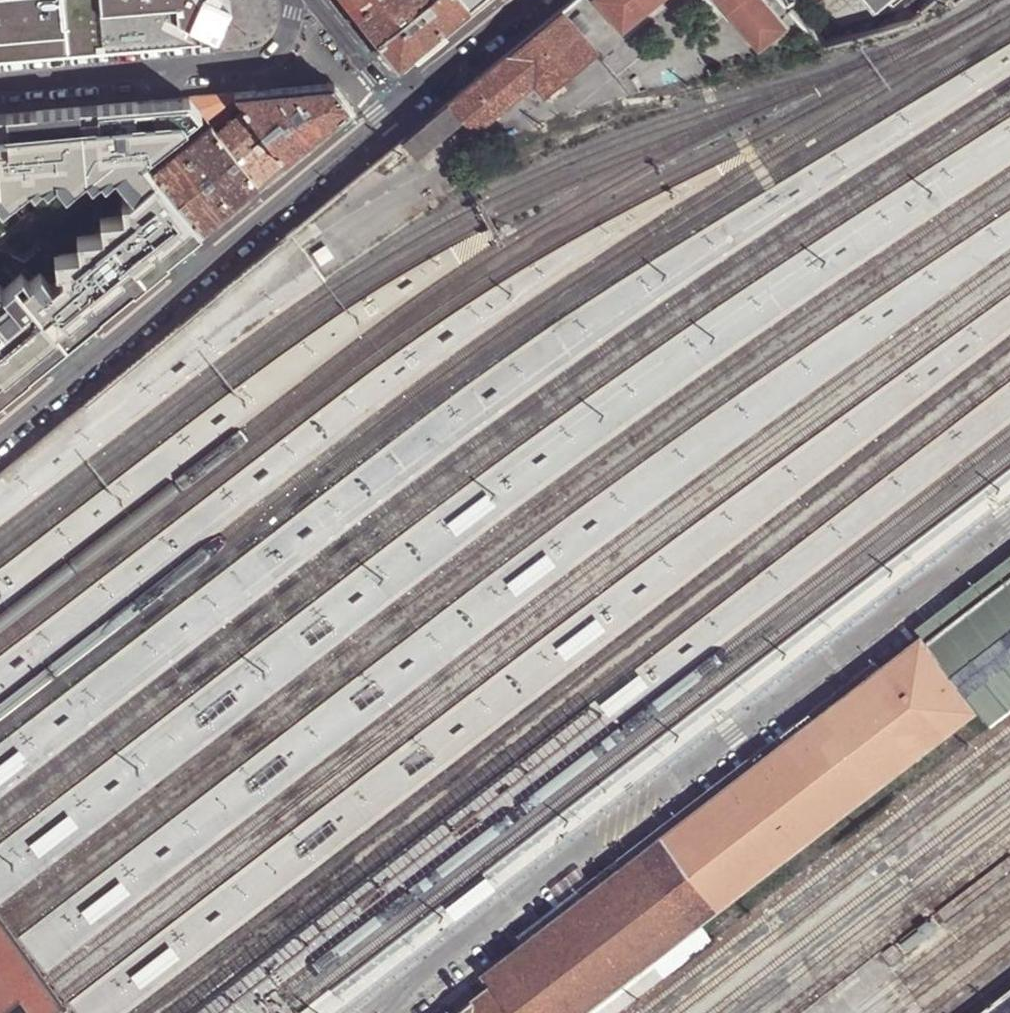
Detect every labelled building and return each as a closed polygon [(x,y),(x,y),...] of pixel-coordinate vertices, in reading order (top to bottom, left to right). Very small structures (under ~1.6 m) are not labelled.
[(228,0),(0,0),(0,55),(215,35),(229,2),(228,0)] [(347,4),(356,16),(376,0),(344,0),(347,4)] [(356,16),(370,33),(376,41),(426,0),(376,0),(356,16)] [(459,0),(426,0),(376,41),(398,68),(436,36),(467,10),(459,0)] [(480,0),(459,0),(467,10),(479,0),(480,0)] [(597,0),(625,34),(667,0),(597,0)] [(736,19),(729,25),(743,43),(751,38),(762,52),(789,29),(766,0),(720,0),(736,19)] [(814,6),(839,36),(868,13),(858,0),(822,0),(814,6)] [(839,36),(842,41),(912,19),(936,0),(886,0),(880,5),(868,13),(839,36)] [(868,13),(880,5),(876,0),(858,0),(868,13)] [(561,11),(450,102),(466,122),(476,134),(536,87),(547,99),(598,57),(561,11)] [(335,84),(235,94),(236,96),(246,109),(284,162),(297,151),(352,106),(335,84)] [(236,96),(235,94),(187,98),(194,107),(199,113),(204,119),(236,96)] [(187,98),(135,103),(136,113),(194,107),(187,98)] [(450,102),(404,140),(420,160),(466,122),(450,102)] [(171,135),(199,113),(194,107),(136,113),(135,103),(78,109),(85,179),(90,185),(99,177),(103,182),(114,173),(118,178),(122,183),(134,174),(144,186),(157,176),(153,172),(143,159),(171,136),(171,135)] [(0,116),(0,193),(5,199),(16,190),(20,195),(29,189),(32,194),(41,187),(45,192),(55,184),(55,178),(65,177),(74,188),(85,179),(78,109),(38,112),(0,116)] [(269,175),(284,162),(246,109),(215,133),(257,185),(269,175)] [(242,197),(257,185),(215,133),(210,126),(182,149),(229,207),(242,197)] [(216,218),(229,207),(182,149),(153,172),(157,176),(201,231),(216,218)] [(134,174),(122,183),(132,195),(144,186),(134,174)] [(109,234),(145,277),(201,231),(157,176),(144,186),(132,195),(128,199),(130,215),(123,216),(107,218),(109,234)] [(55,178),(55,184),(65,196),(74,188),(65,177),(55,178)] [(1,211),(20,195),(16,190),(5,199),(0,193),(0,210),(1,211)] [(123,216),(130,215),(128,199),(121,200),(123,216)] [(107,218),(100,219),(102,234),(109,234),(107,218)] [(145,277),(109,234),(102,234),(84,237),(86,253),(80,253),(61,256),(63,272),(64,277),(52,286),(42,273),(30,283),(25,277),(16,284),(65,343),(145,277)] [(84,237),(78,238),(80,253),(86,253),(84,237)] [(65,343),(16,284),(12,279),(1,288),(0,286),(0,397),(65,343)] [(490,492),(450,522),(459,534),(499,504),(490,492)] [(547,552),(509,583),(518,594),(556,563),(547,552)] [(927,644),(923,638),(484,975),(493,987),(459,1012),(587,1012),(979,713),(991,729),(1009,714),(1009,580),(927,644)] [(598,615),(559,647),(568,658),(607,626),(598,615)] [(642,673),(603,704),(611,714),(650,683),(642,673)] [(610,722),(597,706),(203,1012),(237,1012),(610,722)] [(0,766),(0,784),(29,762),(21,751),(0,766)] [(70,813),(31,842),(39,853),(78,824),(70,813)] [(122,880),(83,909),(92,920),(131,891),(122,880)] [(73,999),(69,994),(57,978),(51,971),(27,939),(19,929),(7,914),(0,905),(0,1012),(84,1012),(73,999)] [(172,945),(133,976),(142,988),(180,957),(172,945)] [(983,1012),(1009,1012),(1009,992),(983,1012)]
